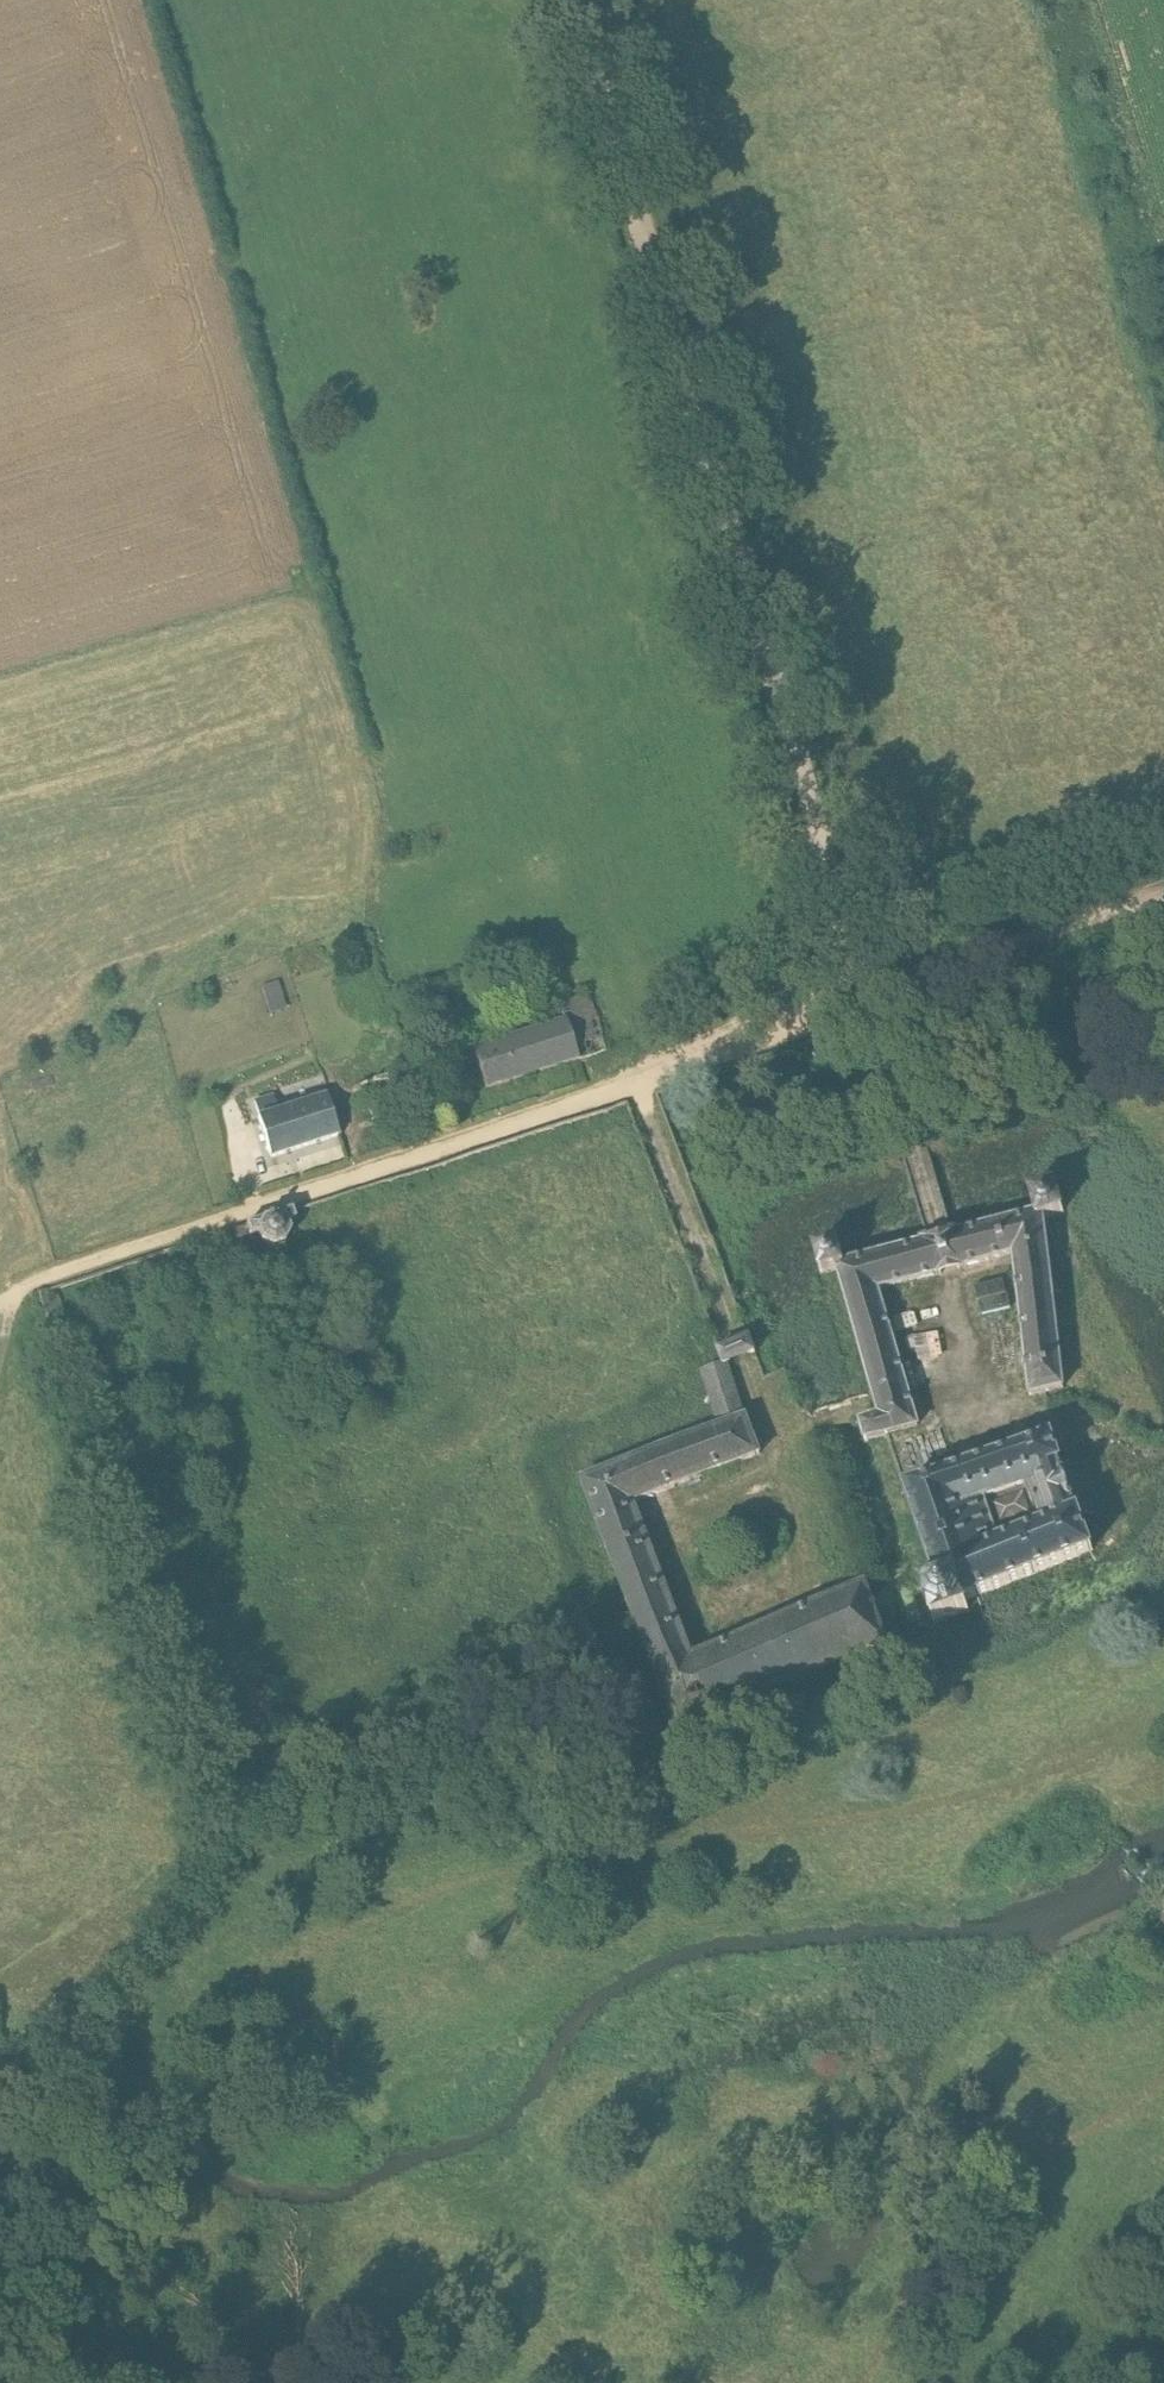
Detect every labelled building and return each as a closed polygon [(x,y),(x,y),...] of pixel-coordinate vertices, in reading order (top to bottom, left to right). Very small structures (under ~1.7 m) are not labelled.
[(287,1008),(278,980),(261,985),(269,1013),(287,1008)] [(598,992),(567,997),(576,1057),(607,1052),(598,992)] [(485,1044),(473,1048),(486,1088),(572,1061),(576,1060),(564,1020),(536,1028),(524,1032),(519,1015),(479,1027),(485,1044)] [(273,1093),(254,1099),(260,1117),(258,1118),(270,1156),(339,1135),(331,1112),(326,1096),(279,1111),(273,1093)] [(1066,1389),(1046,1218),(1065,1214),(1059,1187),(1033,1192),(1037,1215),(846,1265),(840,1245),(813,1252),(820,1280),(839,1274),(867,1373),(879,1415),(858,1421),(864,1442),(920,1426),(880,1291),(1013,1257),(1029,1397),(1066,1389)] [(284,1226),(295,1222),(291,1208),(244,1224),(178,1246),(186,1268),(265,1242),(269,1246),(276,1248),(281,1247),(285,1240),(286,1232),(284,1226)] [(55,1286),(32,1294),(44,1327),(67,1319),(55,1286)] [(914,1338),(918,1362),(946,1357),(942,1333),(914,1338)] [(888,1642),(865,1584),(811,1606),(692,1657),(671,1600),(633,1502),(760,1454),(746,1416),(744,1417),(727,1363),(699,1374),(708,1398),(718,1426),(580,1480),(675,1731),(888,1642)] [(1078,1514),(1074,1515),(1048,1436),(925,1480),(924,1475),(894,1486),(928,1585),(920,1588),(934,1624),(970,1610),(966,1600),(1090,1549),(1078,1514)]
